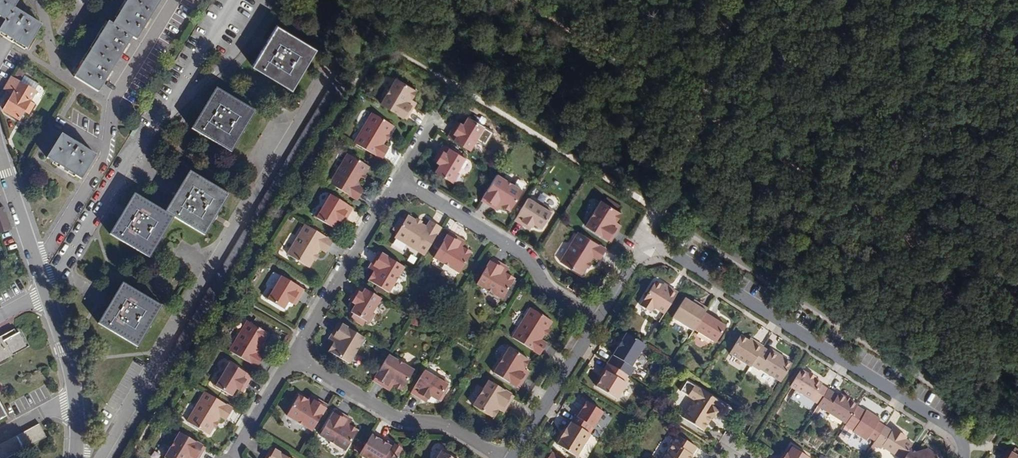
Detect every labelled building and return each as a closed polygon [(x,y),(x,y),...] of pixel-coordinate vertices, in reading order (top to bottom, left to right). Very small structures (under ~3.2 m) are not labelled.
[(4,35),(13,40),(26,48),(42,24),(14,7),(19,0),(0,0),(0,16),(6,19),(0,28),(0,32),(4,35)] [(120,12),(113,24),(108,21),(104,28),(98,37),(87,55),(81,65),(74,77),(98,91),(105,80),(111,70),(123,52),(129,42),(132,37),(136,40),(144,27),(150,18),(161,0),(127,0),(126,3),(120,12)] [(117,11),(120,12),(126,3),(123,1),(117,11)] [(144,27),(147,29),(153,20),(150,18),(144,27)] [(269,54),(262,50),(253,65),(292,89),(316,48),(277,25),(267,41),(275,45),(269,54)] [(98,37),(104,28),(101,26),(96,36),(98,37)] [(13,40),(4,35),(2,38),(11,43),(13,40)] [(267,41),(262,50),(269,54),(275,45),(267,41)] [(132,45),(129,42),(123,52),(126,54),(132,45)] [(81,65),(87,55),(84,54),(79,64),(81,65)] [(111,70),(105,80),(109,82),(115,73),(111,70)] [(36,91),(11,76),(3,88),(13,94),(3,110),(18,119),(24,111),(30,101),(36,91)] [(380,104),(405,119),(413,107),(411,106),(414,101),(411,99),(416,91),(396,79),(380,104)] [(207,117),(201,113),(192,128),(231,152),(255,111),(216,88),(206,104),(213,108),(207,117)] [(30,101),(24,111),(29,114),(35,104),(30,101)] [(206,104),(201,113),(207,117),(213,108),(206,104)] [(354,144),(381,160),(388,149),(382,145),(385,140),(388,134),(393,126),(372,114),(354,144)] [(447,138),(469,151),(478,136),(480,137),(485,128),(468,118),(463,125),(459,123),(457,127),(454,125),(447,138)] [(84,147),(76,142),(62,134),(47,158),(61,167),(69,172),(81,179),(96,155),(84,147)] [(460,165),(469,151),(447,138),(440,149),(443,151),(440,155),(444,157),(439,165),(457,176),(462,166),(460,165)] [(329,185),(357,201),(363,190),(357,186),(360,181),(364,175),(369,167),(347,155),(329,185)] [(69,172),(61,167),(59,170),(67,175),(69,172)] [(175,196),(165,211),(174,217),(205,234),(229,194),(190,171),(180,186),(188,191),(182,200),(175,196)] [(497,174),(481,200),(494,208),(495,206),(499,208),(501,205),(510,211),(522,190),(497,174)] [(180,186),(175,196),(182,200),(188,191),(180,186)] [(174,217),(165,211),(134,193),(124,210),(132,215),(128,223),(119,219),(110,234),(149,257),(174,217)] [(336,221),(340,222),(342,219),(345,220),(352,208),(330,196),(322,210),(319,209),(314,218),(332,228),(336,221)] [(514,220),(526,227),(527,225),(531,227),(534,223),(542,228),(552,210),(543,205),(542,207),(527,198),(514,220)] [(610,241),(618,228),(616,227),(618,223),(616,221),(621,213),(601,200),(585,226),(610,241)] [(0,208),(0,233),(11,230),(4,207),(0,208)] [(132,215),(124,210),(119,219),(128,223),(132,215)] [(425,255),(441,228),(430,222),(426,227),(421,224),(416,221),(408,217),(395,238),(425,255)] [(325,253),(332,241),(305,225),(287,256),(308,268),(313,260),(316,255),(319,250),(325,253)] [(598,260),(605,249),(578,232),(560,262),(581,275),(586,266),(589,262),(593,256),(598,260)] [(460,243),(461,241),(448,233),(434,258),(459,273),(471,253),(463,248),(465,245),(460,243)] [(388,294),(404,268),(379,253),(371,266),(373,267),(371,271),(374,273),(368,282),(388,294)] [(506,274),(508,272),(503,269),(504,267),(492,260),(477,284),(503,300),(515,280),(506,274)] [(287,303),(291,305),(293,301),(296,302),(303,290),(281,277),(272,291),(270,291),(265,300),(283,310),(287,303)] [(663,314),(676,293),(669,289),(668,290),(662,287),(654,282),(640,306),(650,312),(652,308),(663,314)] [(123,283),(113,298),(120,303),(115,312),(107,308),(98,323),(138,346),(162,305),(123,283)] [(380,299),(358,286),(351,298),(354,300),(351,304),(355,306),(350,314),(352,315),(356,317),(354,322),(362,326),(365,322),(368,324),(374,315),(372,314),(380,299)] [(705,311),(707,308),(700,304),(698,306),(691,302),(683,297),(669,321),(690,334),(692,333),(705,311)] [(120,303),(113,298),(107,308),(115,312),(120,303)] [(511,338),(538,355),(545,343),(539,340),(542,334),(546,329),(551,321),(545,318),(542,316),(544,312),(535,306),(533,310),(529,308),(511,338)] [(713,316),(705,311),(692,333),(713,346),(725,327),(717,322),(711,319),(713,316)] [(247,323),(229,352),(256,368),(263,357),(257,354),(261,348),(264,343),(268,335),(247,323)] [(362,338),(337,323),(329,336),(332,337),(329,342),(331,343),(326,352),(346,364),(362,338)] [(27,347),(18,332),(3,340),(1,337),(0,338),(0,361),(27,347)] [(642,343),(626,333),(621,341),(617,347),(607,363),(626,375),(628,376),(633,369),(628,366),(642,343)] [(761,348),(762,346),(755,341),(753,343),(747,340),(740,335),(729,353),(750,366),(751,365),(761,348)] [(517,389),(524,376),(522,374),(524,370),(522,369),(527,360),(507,347),(492,373),(517,389)] [(769,352),(761,348),(751,365),(758,369),(759,368),(781,381),(792,364),(785,360),(770,351),(769,352)] [(770,351),(785,360),(786,358),(772,349),(770,351)] [(387,356),(372,382),(385,390),(386,388),(391,390),(392,388),(401,392),(413,373),(387,356)] [(626,375),(607,363),(603,370),(604,371),(600,378),(595,386),(614,399),(624,383),(622,382),(626,375)] [(235,389),(239,391),(241,387),(244,389),(251,377),(229,364),(220,378),(218,377),(213,386),(231,397),(235,389)] [(800,371),(789,387),(818,405),(827,390),(821,386),(822,384),(800,371)] [(423,372),(410,395),(421,402),(423,399),(427,401),(429,398),(436,402),(447,384),(438,379),(437,381),(423,372)] [(505,408),(512,396),(488,380),(472,406),(492,419),(497,410),(500,411),(502,407),(505,408)] [(694,399),(683,416),(694,423),(695,428),(702,432),(712,416),(717,416),(719,413),(722,415),(727,406),(686,381),(680,390),(694,399)] [(846,423),(856,406),(857,406),(838,394),(837,395),(827,389),(827,390),(818,405),(817,406),(846,423)] [(232,409),(205,393),(187,423),(208,436),(212,427),(215,422),(219,417),(225,420),(232,409)] [(312,432),(327,407),(315,399),(313,401),(309,399),(307,402),(298,396),(286,417),(312,432)] [(574,415),(570,422),(589,434),(592,427),(595,429),(604,414),(585,402),(580,411),(576,417),(574,415)] [(875,441),(884,427),(878,423),(880,420),(866,412),(865,412),(856,406),(846,423),(845,426),(853,431),(852,432),(867,441),(868,438),(875,441)] [(346,421),(347,419),(334,411),(319,436),(345,452),(357,431),(348,426),(350,423),(346,421)] [(694,423),(683,416),(681,419),(695,428),(694,423)] [(589,434),(570,422),(565,430),(564,430),(559,436),(560,437),(556,444),(575,455),(589,434)] [(39,424),(0,445),(0,457),(7,457),(46,436),(39,424)] [(882,449),(883,448),(895,430),(886,424),(884,427),(875,441),(875,444),(882,449)] [(911,449),(915,443),(910,439),(912,437),(896,427),(895,430),(883,448),(901,457),(906,457),(911,449)] [(359,455),(364,457),(399,457),(402,452),(400,450),(400,449),(394,445),(393,446),(392,445),(390,448),(387,445),(388,443),(372,433),(359,455)] [(180,434),(165,457),(199,457),(204,448),(180,434)] [(694,455),(692,455),(697,447),(676,435),(672,443),(674,444),(665,457),(692,457),(694,455)] [(792,447),(787,454),(786,453),(783,457),(809,457),(792,447)] [(265,457),(286,457),(271,449),(265,457)] [(911,449),(906,457),(935,457),(936,457),(935,453),(928,449),(925,449),(923,453),(918,454),(911,449)]
